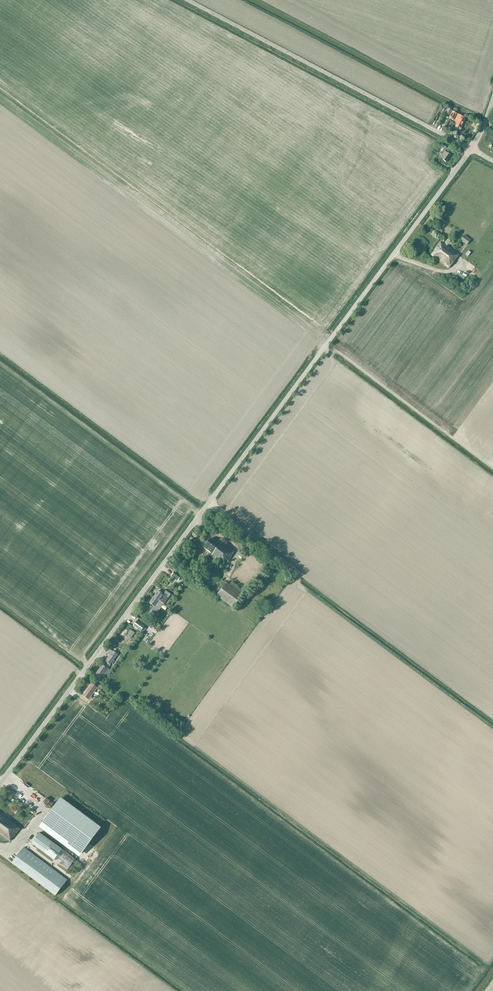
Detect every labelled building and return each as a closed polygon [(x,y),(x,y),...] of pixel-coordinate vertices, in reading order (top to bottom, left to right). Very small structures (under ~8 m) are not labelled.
[(460,129),(464,121),(465,118),(458,115),(455,121),(457,123),(455,126),(460,129)] [(437,148),(440,150),(443,152),(446,146),(440,143),(437,148)] [(451,156),(447,153),(445,152),(442,154),(441,154),(440,155),(441,156),(440,158),(446,163),(451,156)] [(471,240),(464,235),(460,241),(467,245),(471,240)] [(449,268),(459,255),(440,241),(433,251),(431,255),(449,268)] [(211,538),(204,548),(212,554),(211,557),(224,567),(231,557),(234,552),(221,542),(219,544),(211,538)] [(171,577),(177,581),(182,575),(175,570),(171,577)] [(226,583),(225,584),(216,596),(232,608),(242,595),(244,592),(236,586),(234,589),(226,583)] [(164,591),(162,593),(158,591),(153,597),(163,604),(171,595),(166,591),(164,591)] [(157,613),(163,604),(153,597),(149,603),(154,607),(152,609),(157,613)] [(141,632),(145,626),(137,620),(133,626),(141,632)] [(110,665),(115,658),(118,655),(113,651),(112,652),(111,651),(108,654),(110,654),(105,661),(108,663),(105,667),(102,664),(95,674),(101,678),(103,676),(104,677),(109,670),(108,669),(110,665)] [(95,682),(93,685),(92,683),(83,696),(89,700),(97,689),(100,691),(102,688),(95,682)] [(91,840),(100,828),(60,798),(51,811),(42,823),(82,853),(91,840)] [(0,813),(0,835),(9,842),(13,838),(20,828),(0,813)] [(39,833),(31,843),(67,870),(75,860),(39,833)] [(67,880),(24,847),(11,864),(56,896),(67,880)]
